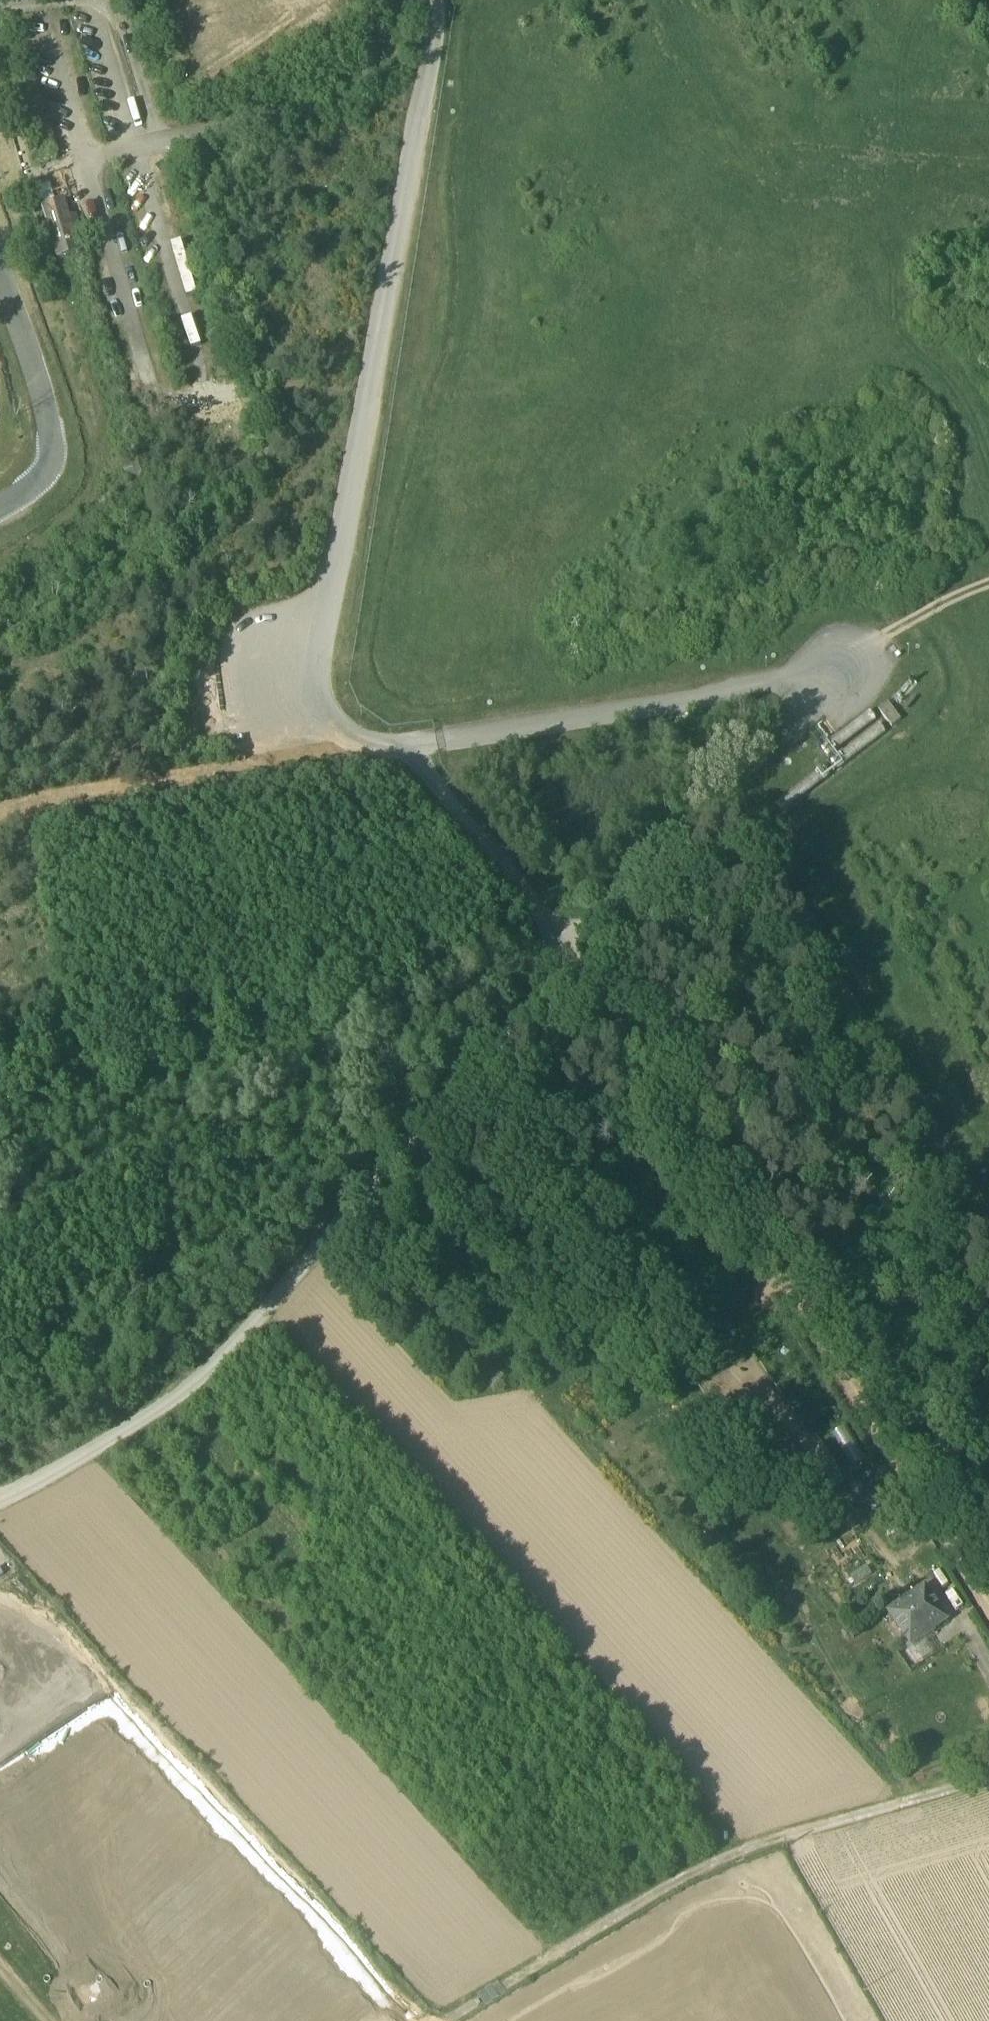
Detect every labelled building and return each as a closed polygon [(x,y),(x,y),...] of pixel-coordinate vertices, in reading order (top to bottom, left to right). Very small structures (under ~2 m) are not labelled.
[(6,98),(0,100),(0,119),(12,116),(6,98)] [(43,210),(58,263),(77,258),(86,255),(81,241),(76,242),(65,205),(43,210)] [(836,1431),(850,1466),(861,1461),(847,1427),(836,1431)] [(774,1462),(790,1486),(812,1471),(796,1447),(774,1462)] [(888,1613),(911,1646),(947,1621),(925,1588),(888,1613)] [(934,1653),(926,1643),(910,1655),(918,1665),(934,1653)]
